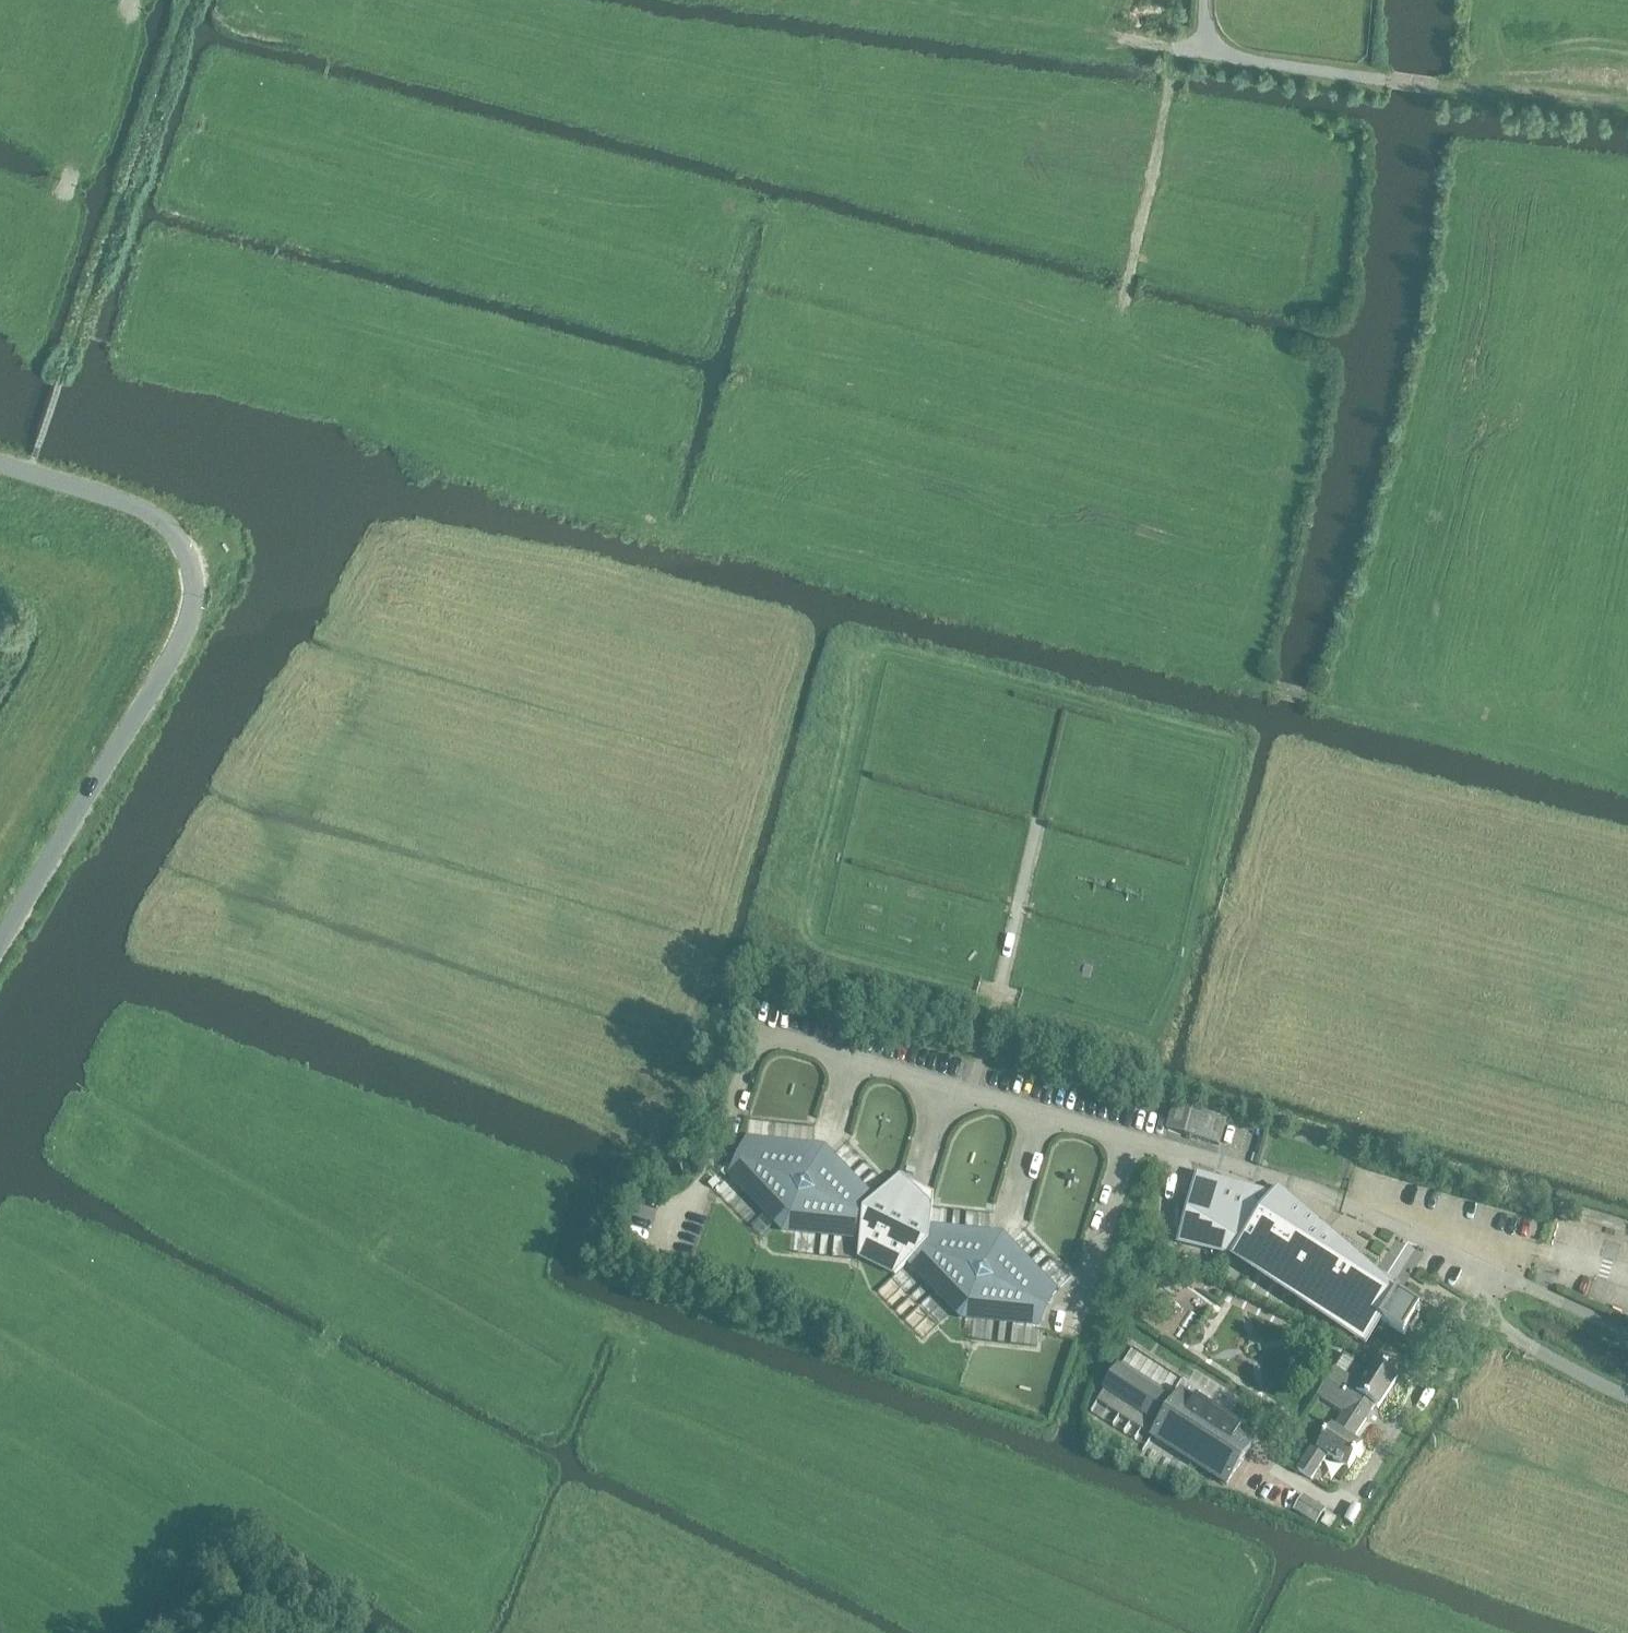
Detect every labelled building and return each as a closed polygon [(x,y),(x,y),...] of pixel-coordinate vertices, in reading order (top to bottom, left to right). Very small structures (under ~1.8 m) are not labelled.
[(1167,1135),(1224,1144),(1229,1113),(1172,1104),(1167,1135)] [(813,1153),(745,1145),(744,1156),(740,1163),(733,1170),(786,1225),(861,1233),(858,1257),(895,1275),(913,1259),(965,1312),(1041,1320),(1042,1310),(1046,1303),(1053,1296),(1005,1246),(997,1254),(990,1251),(992,1240),(925,1233),(928,1207),(918,1202),(924,1190),(908,1182),(902,1194),(892,1189),(873,1207),(827,1159),(819,1167),(812,1164),(813,1153)] [(1420,1310),(1397,1296),(1396,1297),(1388,1291),(1393,1283),(1384,1277),(1379,1286),(1366,1277),(1370,1273),(1281,1193),(1278,1195),(1200,1174),(1195,1190),(1181,1243),(1237,1258),(1237,1256),(1254,1267),(1252,1271),(1368,1344),(1382,1322),(1404,1336),(1408,1329),(1411,1331),(1419,1319),(1416,1317),(1420,1310)] [(651,1231),(657,1202),(645,1199),(639,1228),(651,1231)] [(1349,1469),(1363,1448),(1352,1441),(1366,1420),(1364,1417),(1369,1410),(1372,1410),(1375,1406),(1378,1408),(1398,1377),(1377,1363),(1362,1387),(1335,1369),(1317,1396),(1345,1413),(1334,1430),(1331,1428),(1322,1442),(1317,1440),(1297,1471),(1311,1480),(1327,1455),(1349,1469)] [(1152,1436),(1200,1467),(1227,1485),(1256,1439),(1181,1391),(1174,1403),(1119,1367),(1104,1389),(1159,1425),(1152,1436)] [(1326,1508),(1303,1493),(1292,1509),(1316,1524),(1326,1508)]
